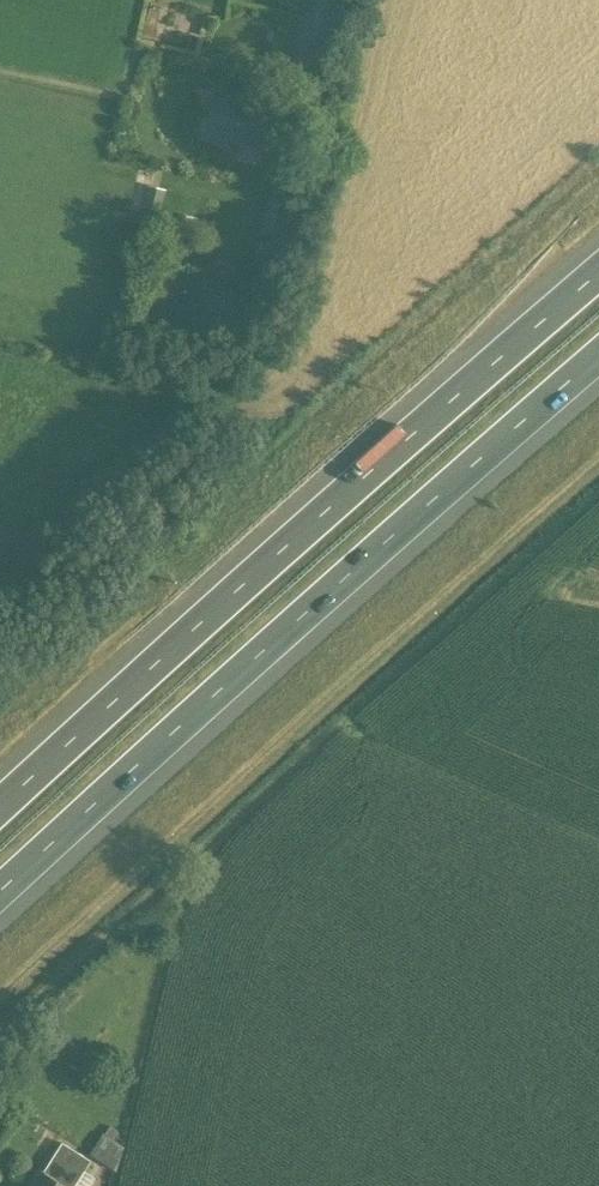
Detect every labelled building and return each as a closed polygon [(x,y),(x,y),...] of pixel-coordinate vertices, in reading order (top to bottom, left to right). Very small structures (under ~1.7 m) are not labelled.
[(268,150),(278,106),(217,93),(207,137),(268,150)] [(104,1133),(90,1153),(116,1170),(124,1146),(104,1133)] [(92,1161),(63,1143),(44,1174),(36,1185),(76,1185),(92,1161)]
